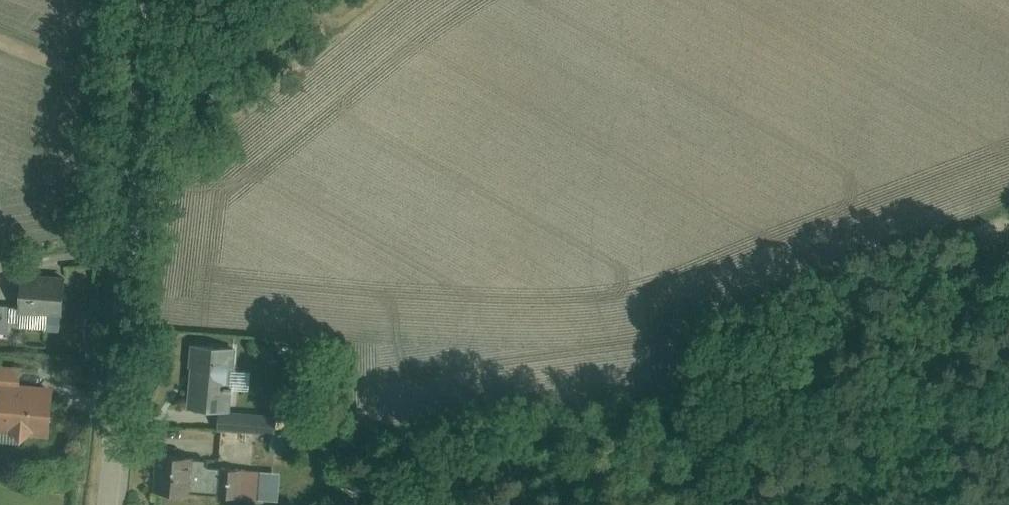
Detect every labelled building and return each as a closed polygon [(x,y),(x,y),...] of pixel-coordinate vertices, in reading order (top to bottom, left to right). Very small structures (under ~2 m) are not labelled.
[(72,282),(21,278),(18,315),(70,319),(72,282)] [(14,335),(16,308),(0,307),(0,334),(14,335)] [(240,350),(194,346),(189,409),(222,412),(220,432),(262,436),(263,414),(234,411),(240,350)] [(0,368),(0,389),(3,389),(1,431),(57,433),(59,388),(26,387),(27,369),(0,368)] [(272,431),(269,453),(290,456),(293,434),(272,431)] [(157,459),(156,493),(259,496),(260,462),(157,459)]
